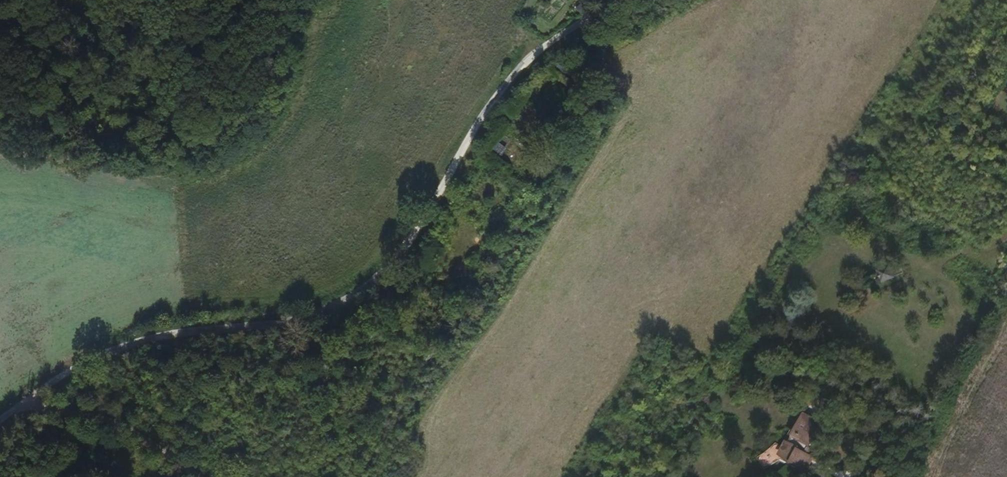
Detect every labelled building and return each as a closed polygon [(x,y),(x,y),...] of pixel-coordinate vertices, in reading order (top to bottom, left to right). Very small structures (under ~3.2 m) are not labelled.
[(810,445),(824,422),(804,411),(791,433),(810,445)] [(787,444),(781,451),(806,471),(817,457),(798,441),(792,448),(787,444)] [(771,446),(757,457),(765,468),(780,458),(771,446)]
